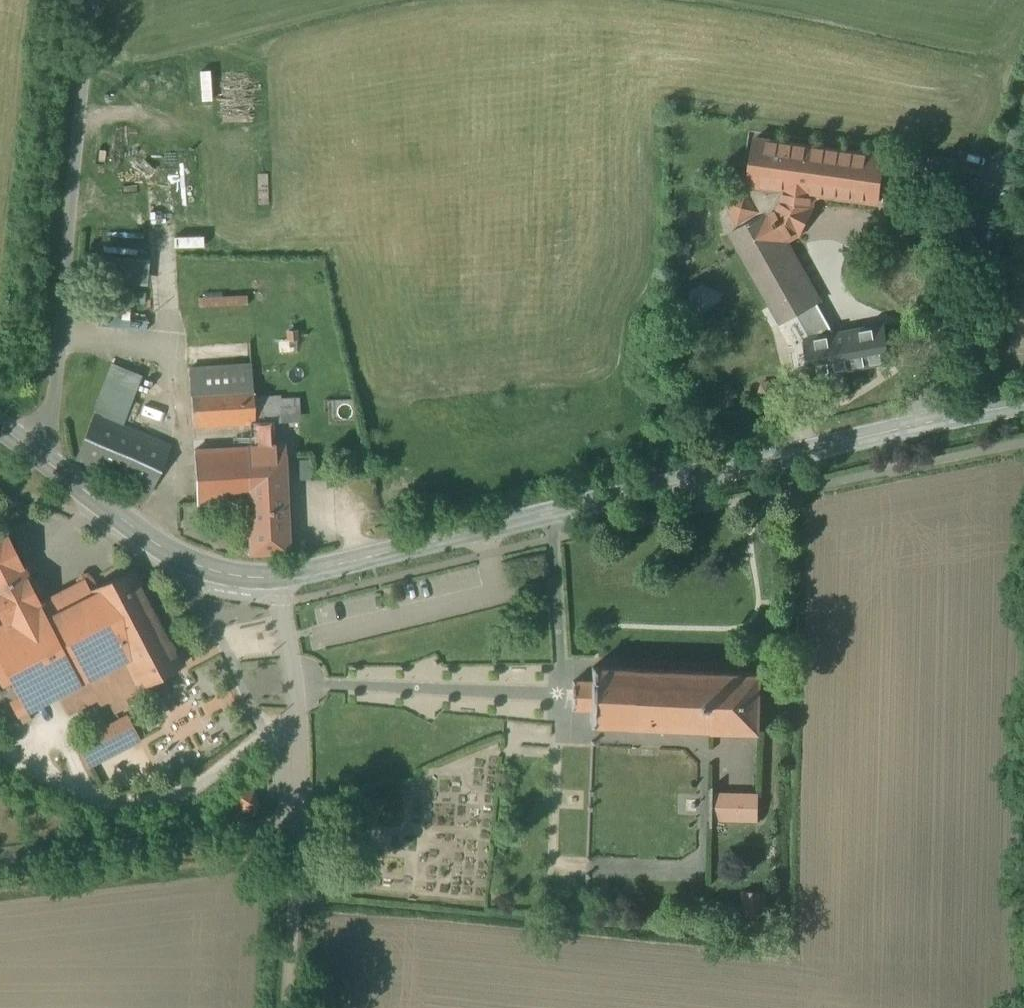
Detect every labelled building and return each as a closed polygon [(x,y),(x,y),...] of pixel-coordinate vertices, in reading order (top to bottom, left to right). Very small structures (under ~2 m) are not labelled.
[(885,157),(755,139),(749,184),(754,185),(754,189),(750,192),(748,188),(726,201),(727,204),(738,224),(741,222),(743,225),(732,232),(742,249),(772,303),(783,322),(796,315),(809,338),(807,339),(813,375),(844,369),(876,363),(890,361),(883,325),(837,333),(820,301),(819,302),(786,240),(800,232),(801,233),(802,231),(800,231),(804,224),(811,211),(812,211),(813,210),(811,209),(814,193),(878,202),(885,157)] [(116,282),(102,281),(100,309),(114,310),(116,282)] [(702,284),(692,291),(692,304),(704,309),(714,303),(714,290),(702,284)] [(252,296),(205,299),(207,333),(254,331),(252,296)] [(194,341),(195,365),(258,362),(256,338),(194,341)] [(171,444),(121,421),(140,374),(113,363),(77,458),(151,492),(171,444)] [(773,386),(768,382),(762,383),(759,394),(764,398),(770,398),(770,397),(773,400),(777,395),(774,393),(774,392),(773,386)] [(253,387),(191,391),(193,425),(255,421),(253,387)] [(284,444),(234,447),(236,501),(249,500),(251,552),(289,550),(284,444)] [(234,447),(195,449),(197,503),(236,501),(234,447)] [(5,531),(0,534),(0,602),(10,620),(41,603),(26,575),(28,575),(5,531)] [(10,620),(0,602),(0,657),(21,697),(12,702),(18,713),(57,693),(67,713),(131,681),(135,688),(184,663),(164,625),(173,620),(169,612),(160,617),(134,568),(90,591),(85,581),(41,603),(10,620)] [(763,672),(592,665),(592,678),(591,678),(591,680),(573,679),(573,685),(572,685),(572,693),(572,701),(572,707),(590,708),(590,710),(591,710),(590,722),(714,727),(714,729),(761,730),(763,672)] [(128,718),(78,744),(89,765),(139,740),(128,718)] [(729,791),(715,790),(715,785),(712,785),(712,824),(714,824),(714,818),(728,818),(729,791)] [(254,789),(237,795),(242,811),(259,806),(254,789)] [(752,791),(729,791),(728,818),(751,819),(752,791)] [(759,791),(752,791),(751,819),(759,819),(759,791)] [(765,915),(765,890),(744,890),(745,915),(765,915)]
